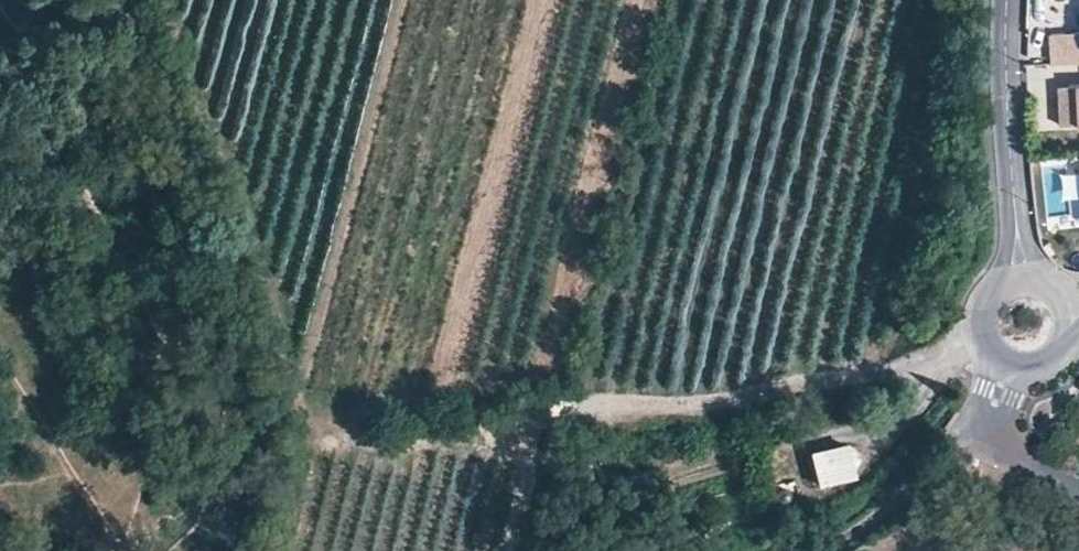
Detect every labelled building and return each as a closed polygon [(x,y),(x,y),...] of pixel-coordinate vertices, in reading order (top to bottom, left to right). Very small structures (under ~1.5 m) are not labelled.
[(1051,31),(1051,44),(1078,42),(1078,30),(1051,31)] [(1051,44),(1053,61),(1078,60),(1078,42),(1051,44)] [(1075,82),(1061,83),(1063,123),(1078,123),(1078,82),(1075,82)] [(856,475),(847,441),(810,450),(818,485),(856,475)]
